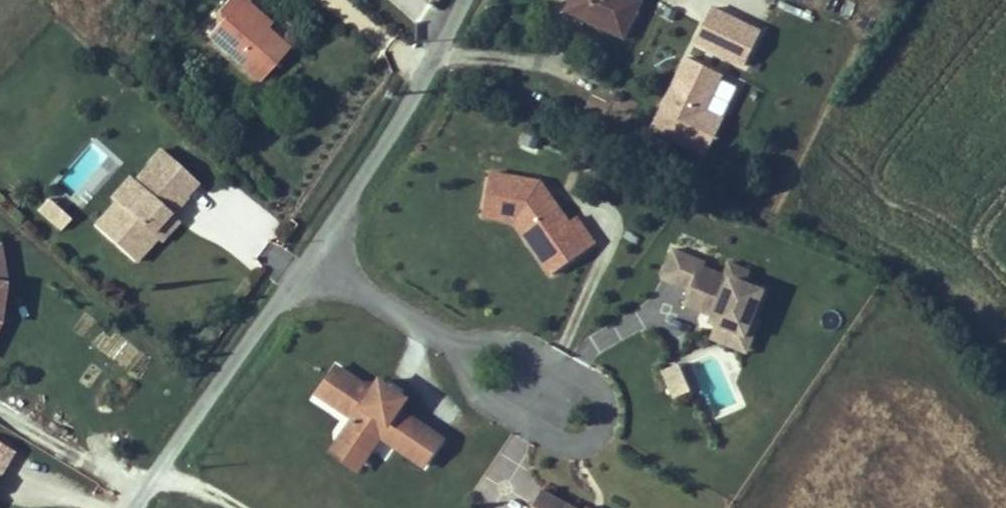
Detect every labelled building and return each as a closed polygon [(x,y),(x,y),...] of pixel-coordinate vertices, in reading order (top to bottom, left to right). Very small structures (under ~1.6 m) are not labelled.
[(207,40),(259,84),(291,47),(270,29),(264,36),(254,27),(259,21),(245,9),(250,4),(251,2),(249,0),(229,0),(218,13),(225,19),(207,40)] [(643,3),(638,0),(570,0),(564,13),(625,42),(643,3)] [(275,24),(250,4),(245,9),(259,21),(254,27),(264,36),(270,29),(275,24)] [(693,47),(744,70),(762,32),(711,8),(693,47)] [(650,132),(705,158),(724,120),(706,112),(723,78),(685,59),(650,132)] [(542,141),(526,133),(519,148),(536,155),(542,141)] [(151,169),(164,154),(159,150),(146,165),(147,166),(151,169)] [(186,198),(198,185),(164,154),(151,169),(147,166),(132,182),(135,185),(118,204),(115,201),(93,225),(136,264),(158,239),(153,234),(169,216),(165,212),(173,204),(179,209),(187,200),(186,198)] [(578,216),(571,221),(542,180),(490,172),(483,220),(513,224),(550,277),(598,244),(578,216)] [(135,185),(132,182),(127,178),(111,197),(115,201),(118,204),(135,185)] [(72,221),(48,199),(36,212),(60,234),(72,221)] [(165,212),(169,216),(171,218),(179,209),(173,204),(165,212)] [(153,234),(158,239),(162,243),(179,225),(171,218),(169,216),(153,234)] [(754,319),(766,291),(746,284),(751,272),(729,263),(724,277),(722,282),(702,273),(704,269),(707,263),(674,250),(662,280),(691,291),(684,306),(701,313),(703,309),(715,313),(713,318),(710,324),(716,326),(746,339),(754,319)] [(724,277),(704,269),(702,273),(722,282),(724,277)] [(713,318),(715,313),(703,309),(701,313),(713,318)] [(748,355),(761,322),(754,319),(746,339),(716,326),(710,340),(748,355)] [(679,364),(660,372),(672,401),(691,393),(679,364)] [(314,397),(350,421),(327,453),(359,475),(381,442),(425,472),(446,441),(403,412),(410,402),(378,380),(371,391),(336,366),(314,397)] [(16,454),(0,445),(0,480),(16,454)] [(543,490),(533,507),(575,507),(543,490)]
